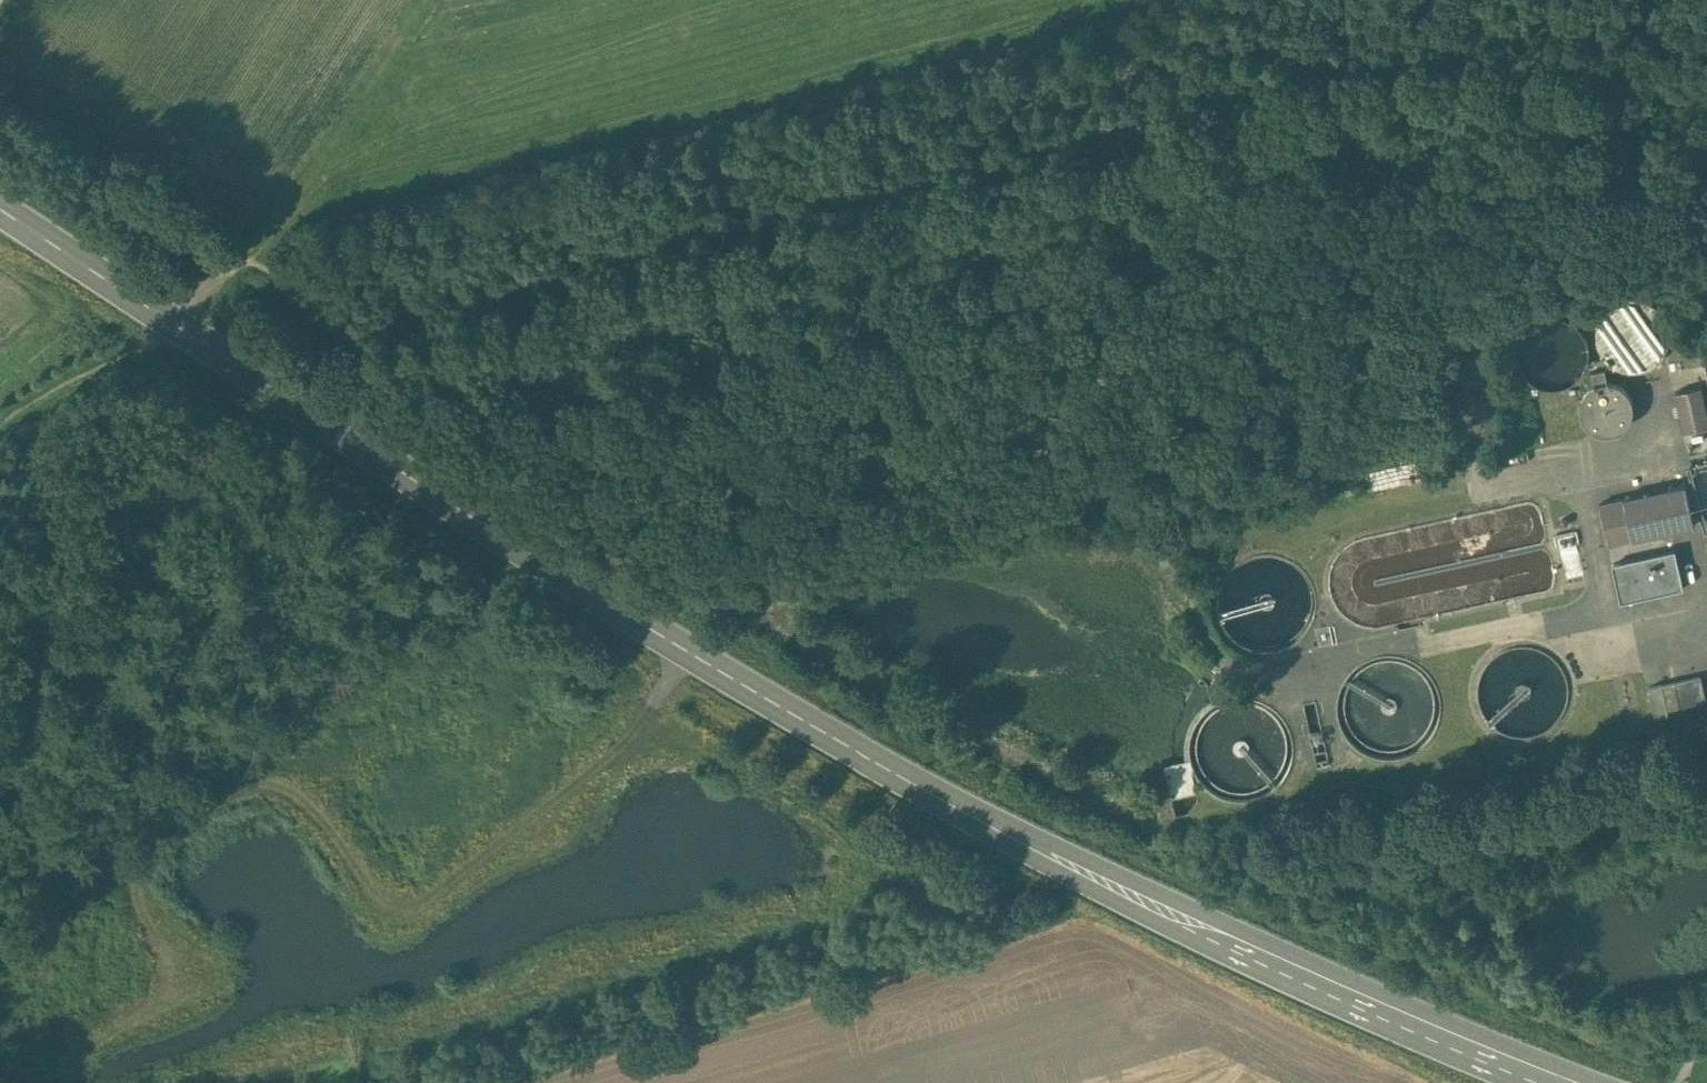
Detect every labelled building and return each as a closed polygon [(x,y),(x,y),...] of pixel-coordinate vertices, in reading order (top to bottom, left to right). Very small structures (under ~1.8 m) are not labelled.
[(1621,427),(1627,422),(1631,414),(1632,406),(1630,397),(1626,390),(1619,385),(1611,382),(1602,382),(1594,385),(1588,390),(1583,398),(1582,406),(1582,413),(1586,421),(1591,427),(1598,430),(1606,432),(1614,431),(1621,427)] [(1676,392),(1685,431),(1706,426),(1706,412),(1701,386),(1676,392)] [(1684,485),(1597,504),(1606,545),(1693,526),(1684,485)] [(1673,551),(1611,564),(1619,602),(1682,589),(1673,551)] [(1699,677),(1674,683),(1679,707),(1704,701),(1699,677)] [(1673,682),(1661,685),(1666,710),(1679,707),(1674,683),(1673,682)] [(1661,685),(1647,688),(1654,718),(1667,715),(1666,710),(1661,685)] [(1191,757),(1165,763),(1172,795),(1198,790),(1191,757)]
